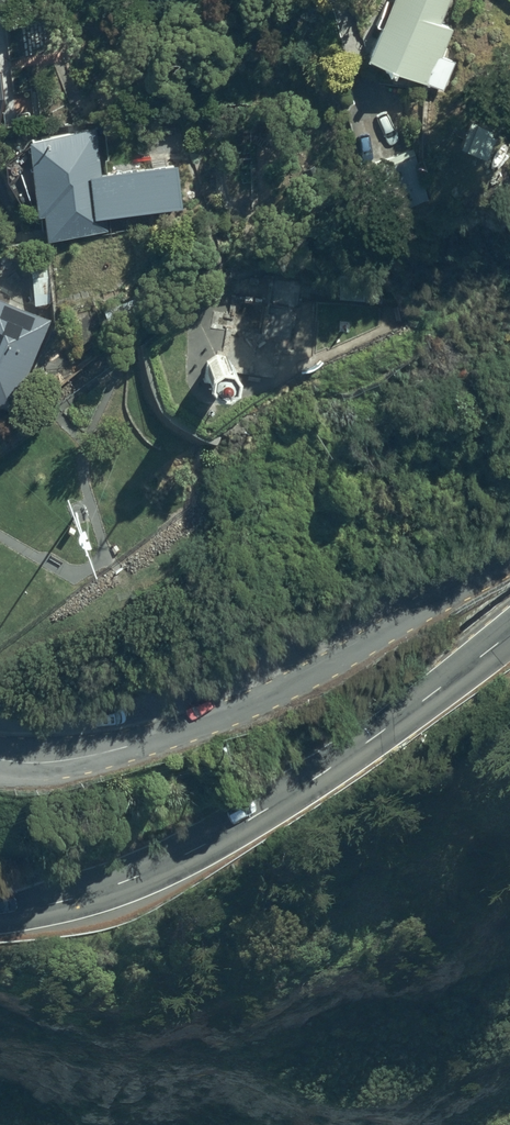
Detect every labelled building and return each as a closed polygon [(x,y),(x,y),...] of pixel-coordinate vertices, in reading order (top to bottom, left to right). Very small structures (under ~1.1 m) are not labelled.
[(11,11),(11,0),(0,0),(0,11),(11,11)] [(370,55),(429,79),(451,25),(441,21),(450,0),(392,0),(370,55)] [(96,124),(27,133),(38,211),(45,210),(49,234),(108,226),(106,212),(182,201),(177,161),(103,172),(96,124)] [(415,154),(378,164),(391,207),(428,197),(415,154)] [(53,305),(47,260),(30,263),(36,308),(53,305)] [(13,407),(53,318),(0,294),(0,401),(13,407)] [(223,383),(233,376),(234,371),(235,365),(228,355),(222,354),(217,353),(207,360),(205,371),(212,381),(223,383)]
